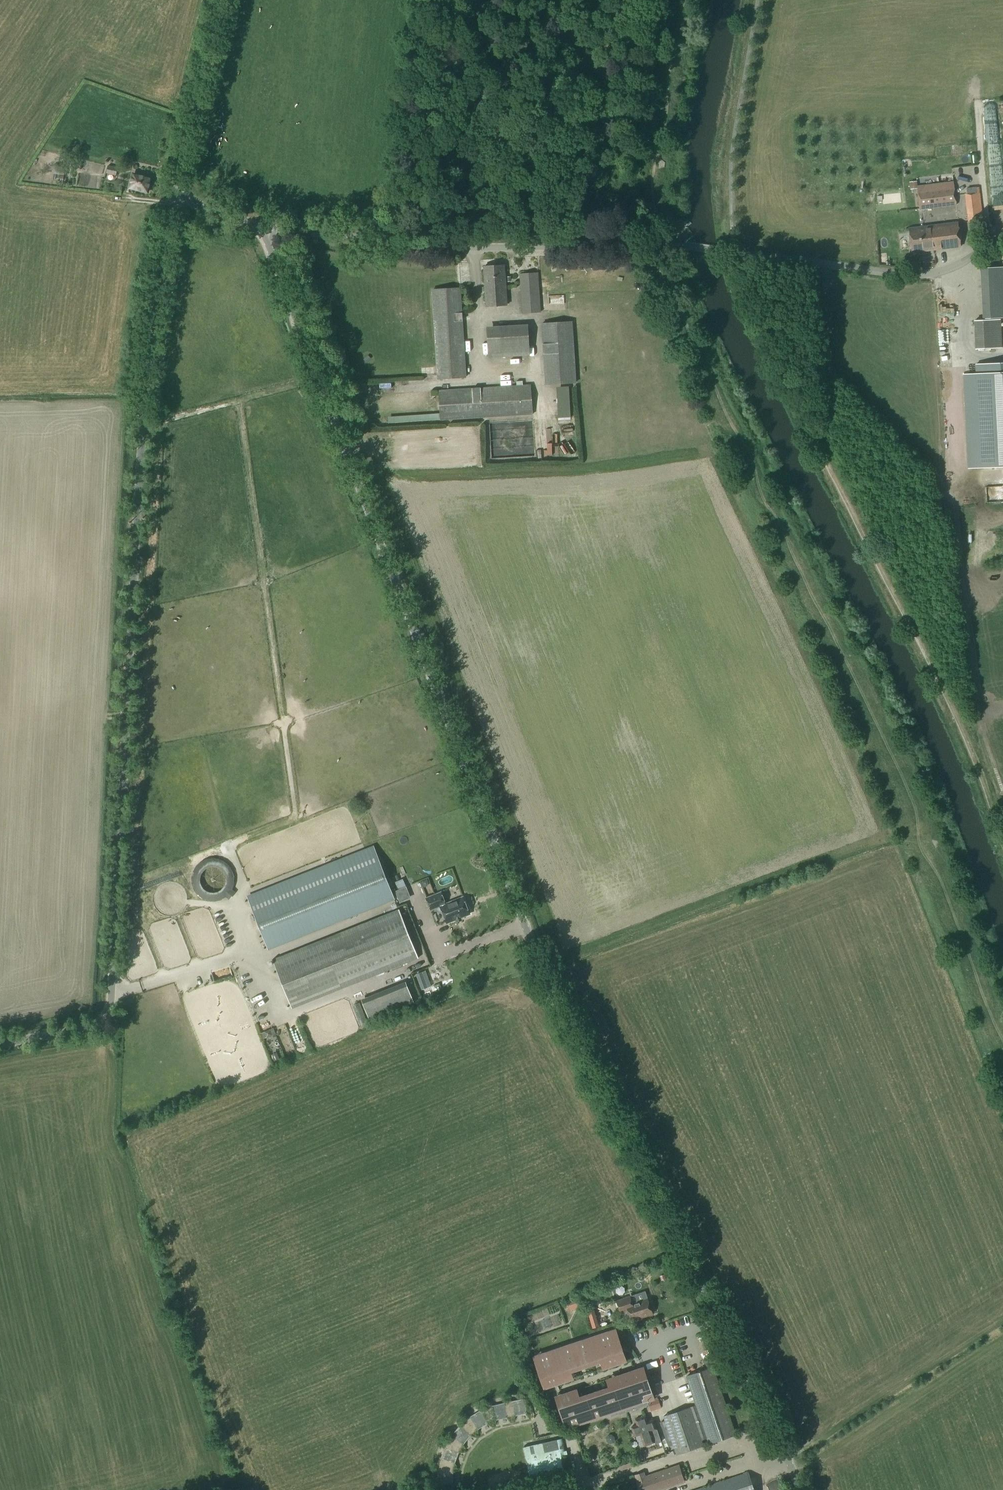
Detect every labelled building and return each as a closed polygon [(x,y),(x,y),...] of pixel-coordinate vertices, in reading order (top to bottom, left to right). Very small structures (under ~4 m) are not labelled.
[(54,164),(52,173),(58,174),(57,181),(63,181),(64,175),(66,175),(67,166),(54,164)] [(106,173),(116,176),(118,168),(108,165),(106,173)] [(151,179),(133,173),(129,187),(147,192),(151,179)] [(956,205),(953,185),(943,187),(942,185),(936,185),(936,188),(917,190),(920,210),(956,205)] [(968,223),(983,221),(979,187),(966,188),(967,194),(964,194),(968,223)] [(958,224),(927,227),(909,229),(911,252),(960,246),(958,224)] [(486,307),(507,306),(504,265),(483,266),(486,307)] [(981,269),(984,319),(1002,318),(1002,267),(981,269)] [(523,313),(540,312),(538,280),(520,281),(523,313)] [(431,290),(437,379),(466,377),(460,288),(431,290)] [(558,302),(558,293),(544,293),(544,302),(558,302)] [(1002,348),(1000,320),(974,321),(976,349),(1002,348)] [(545,384),(575,383),(572,322),(541,323),(545,384)] [(527,325),(486,327),(488,357),(529,355),(527,325)] [(1002,466),(1002,363),(976,364),(976,374),(965,375),(970,468),(1002,466)] [(389,378),(390,390),(400,389),(400,378),(389,378)] [(516,385),(451,389),(438,390),(439,413),(388,417),(388,423),(440,420),(440,421),(442,420),(442,423),(452,422),(452,420),(533,415),(530,384),(522,385),(522,381),(516,381),(516,385)] [(395,900),(375,849),(248,899),(268,950),(395,900)] [(226,865),(224,863),(222,862),(219,861),(216,860),(213,860),(211,860),(209,860),(207,861),(206,861),(204,862),(203,863),(201,864),(199,865),(197,867),(196,868),(195,870),(194,872),(194,873),(193,876),(193,878),(193,880),(193,883),(194,886),(194,887),(195,889),(196,891),(197,892),(198,894),(200,896),(202,897),(204,898),(206,899),(209,900),(211,900),(213,900),(215,900),(217,900),(219,899),(222,898),(223,897),(225,896),(230,898),(234,893),(231,889),(232,887),(233,884),(233,883),(233,880),(233,878),(233,876),(232,874),(232,872),(230,870),(229,868),(228,867),(226,865)] [(406,887),(395,891),(399,903),(411,898),(406,887)] [(469,914),(469,912),(470,912),(467,905),(466,906),(463,897),(445,904),(441,893),(427,898),(431,910),(440,906),(447,923),(456,919),(457,921),(461,919),(460,918),(469,914)] [(272,960),(288,999),(291,1008),(418,958),(399,910),(272,960)] [(221,925),(228,941),(233,939),(227,923),(221,925)] [(212,975),(226,970),(225,966),(210,971),(212,975)] [(190,983),(208,976),(205,967),(187,974),(190,983)] [(431,986),(425,971),(416,975),(422,990),(431,986)] [(414,1003),(405,983),(362,1000),(370,1020),(414,1003)] [(290,1034),(298,1032),(294,1018),(286,1020),(290,1034)] [(271,1055),(274,1062),(280,1060),(277,1053),(271,1055)] [(586,1294),(566,1301),(570,1311),(590,1304),(586,1294)] [(596,1295),(590,1296),(592,1305),(598,1303),(596,1295)] [(632,1320),(653,1313),(648,1298),(632,1303),(630,1296),(617,1300),(621,1312),(628,1309),(632,1320)] [(539,1355),(549,1385),(557,1382),(553,1370),(576,1363),(575,1360),(582,1357),(583,1360),(606,1353),(610,1365),(618,1362),(608,1332),(577,1343),(578,1346),(571,1348),(570,1345),(539,1355)] [(735,1434),(713,1367),(686,1376),(709,1443),(735,1434)] [(560,1396),(570,1426),(602,1416),(601,1412),(608,1410),(609,1413),(648,1400),(638,1370),(616,1378),(620,1390),(603,1396),(604,1399),(597,1401),(596,1398),(573,1406),(569,1393),(560,1396)] [(648,1401),(651,1412),(661,1408),(658,1398),(648,1401)] [(526,1414),(523,1401),(512,1404),(515,1416),(526,1414)] [(507,1418),(505,1405),(493,1408),(496,1421),(507,1418)] [(664,1417),(677,1454),(704,1445),(690,1407),(692,1412),(666,1421),(664,1417)] [(470,1419),(477,1430),(488,1424),(481,1413),(470,1419)] [(637,1425),(631,1427),(634,1437),(640,1435),(644,1447),(655,1443),(651,1432),(657,1430),(653,1420),(648,1422),(646,1416),(635,1420),(637,1425)] [(453,1437),(463,1445),(471,1436),(461,1428),(453,1437)] [(657,1430),(652,1432),(656,1444),(661,1442),(657,1430)] [(746,1438),(742,1440),(749,1452),(753,1450),(746,1438)] [(562,1439),(530,1447),(536,1474),(568,1466),(566,1455),(567,1455),(566,1451),(565,1451),(562,1439)] [(442,1460),(455,1464),(459,1453),(447,1448),(442,1460)] [(675,1466),(646,1476),(645,1473),(639,1475),(640,1478),(636,1479),(640,1489),(658,1489),(680,1482),(675,1466)] [(453,1473),(440,1472),(440,1485),(453,1485),(453,1473)] [(748,1472),(695,1489),(754,1489),(748,1472)]
